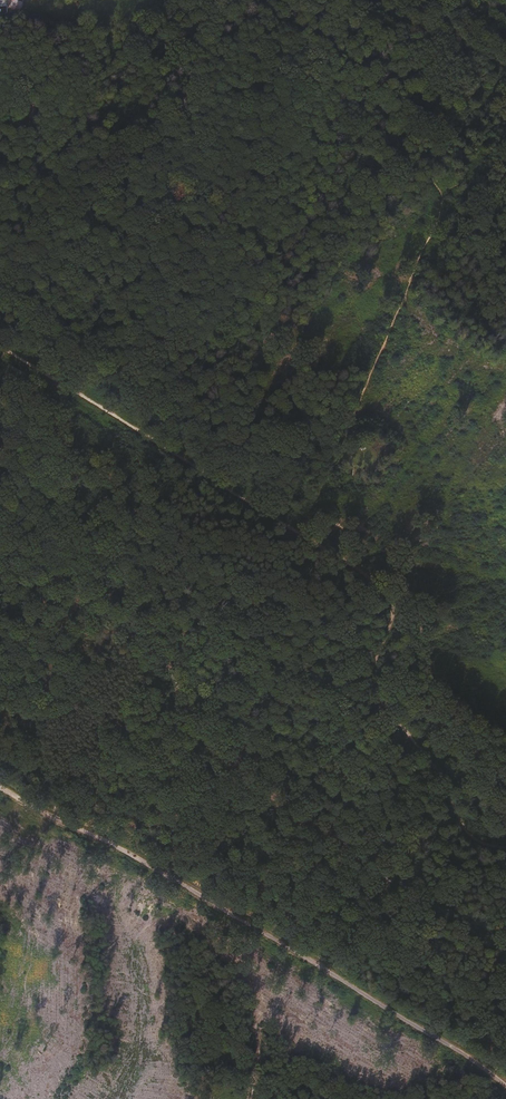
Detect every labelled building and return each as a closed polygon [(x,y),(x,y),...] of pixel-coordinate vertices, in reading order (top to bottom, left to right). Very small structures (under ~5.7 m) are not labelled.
[(22,3),(14,0),(12,9),(12,10),(19,12),(22,3)]
